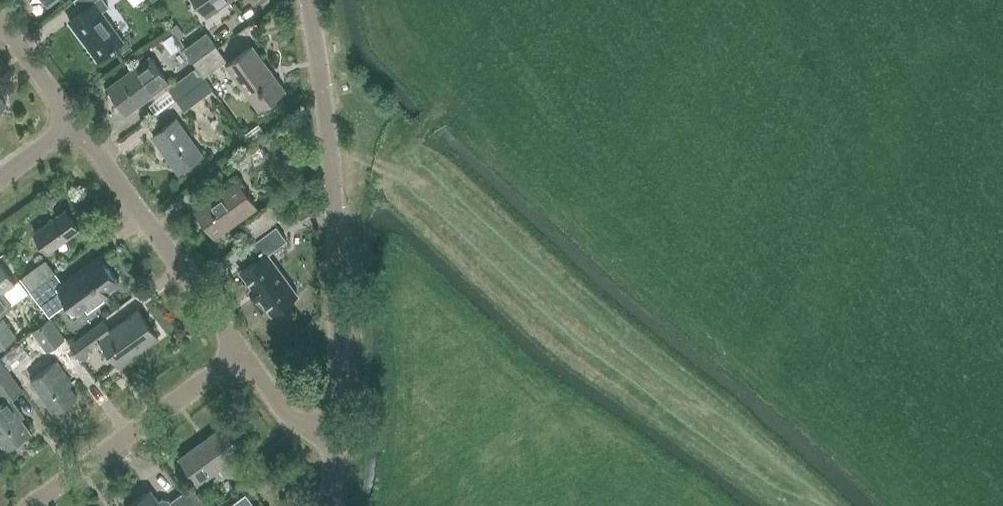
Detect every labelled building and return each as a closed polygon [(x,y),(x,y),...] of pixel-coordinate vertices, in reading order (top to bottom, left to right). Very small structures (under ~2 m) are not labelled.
[(103,12),(109,7),(105,0),(96,0),(94,1),(95,2),(70,21),(98,60),(124,41),(103,12)] [(206,13),(208,15),(229,0),(197,0),(206,13)] [(176,24),(170,29),(178,40),(184,36),(176,24)] [(194,63),(216,46),(207,33),(184,49),(194,63)] [(224,62),(227,65),(229,64),(216,46),(194,63),(197,68),(206,79),(207,81),(207,80),(205,77),(208,75),(212,80),(213,79),(209,73),(224,62)] [(229,64),(227,65),(260,110),(286,91),(252,46),(229,64)] [(109,88),(127,113),(169,82),(150,58),(109,88)] [(169,88),(177,100),(206,79),(197,68),(169,88)] [(214,89),(207,80),(207,81),(206,79),(177,100),(184,110),(214,89)] [(153,137),(179,173),(203,156),(177,120),(153,137)] [(197,211),(217,237),(257,207),(238,181),(197,211)] [(246,224),(256,237),(289,213),(287,212),(286,213),(278,201),(272,205),(246,224)] [(307,201),(294,209),(302,220),(315,212),(307,201)] [(35,233),(49,252),(79,230),(65,211),(35,233)] [(257,260),(241,272),(253,288),(250,291),(251,292),(254,289),(259,296),(256,298),(256,299),(260,297),(272,314),(298,295),(268,254),(287,240),(277,226),(248,247),(257,260)] [(64,284),(60,286),(62,290),(78,311),(85,306),(88,311),(104,299),(100,295),(118,282),(100,257),(64,284)] [(19,279),(29,293),(54,275),(44,261),(19,279)] [(13,305),(4,292),(16,284),(0,262),(0,315),(13,305)] [(56,273),(31,292),(41,306),(62,290),(60,286),(64,284),(56,273)] [(105,322),(83,337),(82,336),(70,345),(83,363),(89,358),(86,354),(92,349),(103,341),(121,366),(159,338),(139,310),(111,331),(105,322)] [(17,337),(4,318),(0,321),(0,348),(17,337)] [(31,332),(46,351),(65,337),(49,318),(31,332)] [(31,382),(55,414),(77,398),(63,379),(67,377),(58,364),(56,365),(50,357),(28,373),(33,381),(31,382)] [(6,449),(30,432),(21,419),(24,416),(11,399),(22,390),(0,359),(0,395),(4,400),(0,403),(0,440),(6,449)] [(181,459),(200,484),(245,451),(226,426),(181,459)] [(181,494),(191,505),(207,505),(192,486),(181,494)] [(170,502),(169,500),(162,499),(159,501),(151,491),(130,505),(173,505),(170,502)] [(229,505),(256,505),(246,493),(229,505)] [(170,502),(173,505),(191,505),(181,494),(170,502)]
